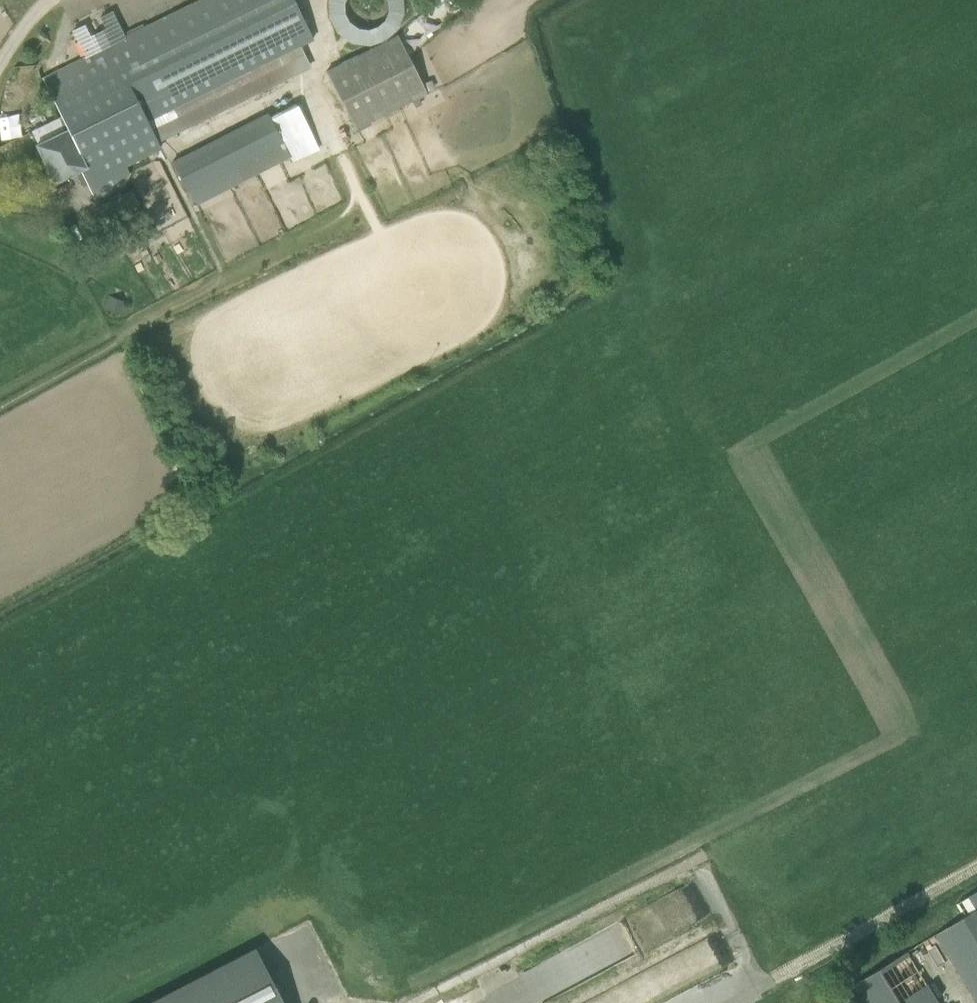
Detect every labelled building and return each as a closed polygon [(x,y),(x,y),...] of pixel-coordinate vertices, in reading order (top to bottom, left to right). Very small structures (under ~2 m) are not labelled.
[(105,192),(125,183),(131,172),(126,164),(153,151),(161,147),(158,142),(311,66),(301,46),(314,38),(295,0),(197,0),(62,68),(44,76),(65,120),(61,122),(65,129),(36,143),(55,181),(76,171),(83,185),(88,182),(95,197),(105,192)] [(357,131),(400,109),(428,95),(397,33),(326,70),(357,131)] [(321,147),(296,100),(259,119),(258,116),(172,161),(187,190),(283,142),(292,162),(321,147)] [(100,206),(106,219),(139,202),(132,189),(100,206)] [(976,1001),(976,907),(935,932),(976,1001)] [(907,948),(851,983),(864,1002),(941,1002),(907,948)] [(254,949),(150,1002),(282,1002),(254,949)]
